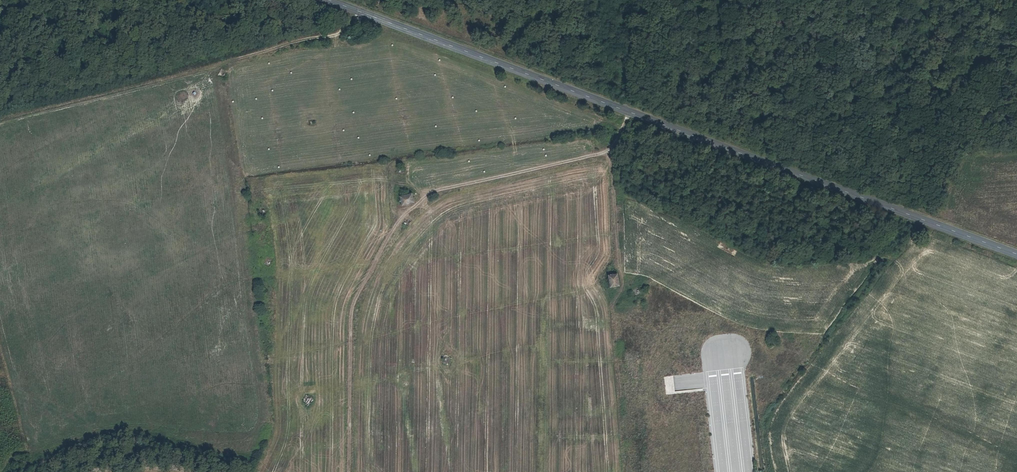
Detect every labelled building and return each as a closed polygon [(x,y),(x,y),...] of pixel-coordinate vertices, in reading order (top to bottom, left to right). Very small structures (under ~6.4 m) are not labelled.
[(403,205),(414,202),(412,195),(401,197),(403,205)] [(611,287),(619,286),(617,275),(609,276),(611,287)] [(675,394),(674,376),(664,376),(665,395),(675,394)]
